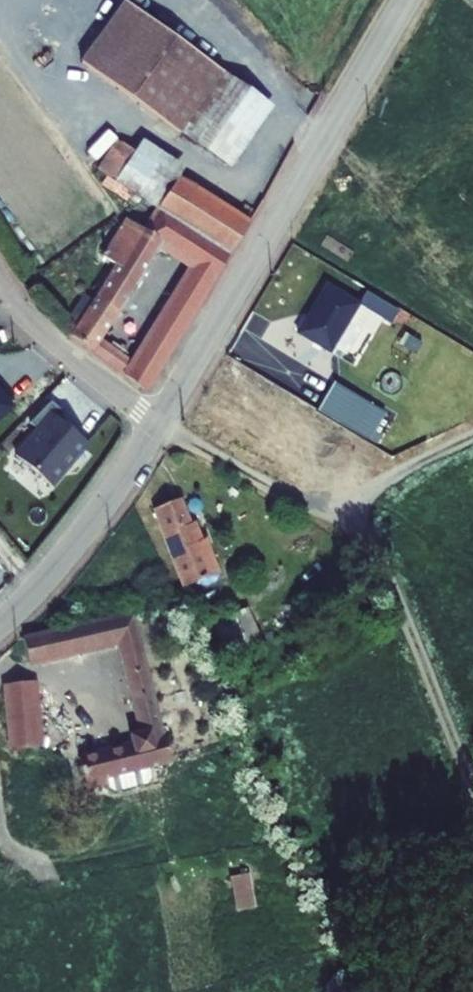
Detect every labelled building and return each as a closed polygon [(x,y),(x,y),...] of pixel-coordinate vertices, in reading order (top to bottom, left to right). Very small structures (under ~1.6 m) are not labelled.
[(232,159),(271,101),(127,1),(97,45),(82,67),(192,144),(200,132),(232,159)] [(226,167),(232,159),(200,132),(192,144),(226,167)] [(155,206),(139,196),(160,163),(175,172),(176,169),(118,134),(84,187),(127,215),(142,225),(155,206)] [(139,196),(155,206),(175,172),(160,163),(139,196)] [(155,206),(142,225),(127,215),(99,259),(113,268),(69,339),(151,388),(254,216),(176,169),(175,172),(155,206)] [(358,297),(324,276),(296,325),(330,344),(358,297)] [(365,380),(341,366),(322,397),(347,411),(365,380)] [(13,414),(2,399),(0,400),(0,423),(13,414)] [(60,428),(48,415),(25,435),(32,442),(8,466),(40,499),(80,460),(67,446),(65,448),(59,441),(60,440),(54,433),(60,428)] [(156,516),(179,566),(213,550),(199,520),(192,523),(182,503),(156,516)] [(179,566),(193,595),(232,574),(219,548),(213,550),(179,566)] [(239,563),(243,572),(259,564),(254,555),(239,563)] [(232,658),(263,646),(250,609),(219,621),(232,658)] [(119,651),(128,701),(147,698),(153,697),(136,618),(32,641),(36,670),(119,651)] [(14,760),(46,757),(37,685),(5,689),(14,760)] [(163,777),(171,775),(153,697),(147,698),(163,777)] [(107,790),(163,777),(147,698),(128,701),(138,759),(79,771),(86,802),(109,797),(107,790)]
